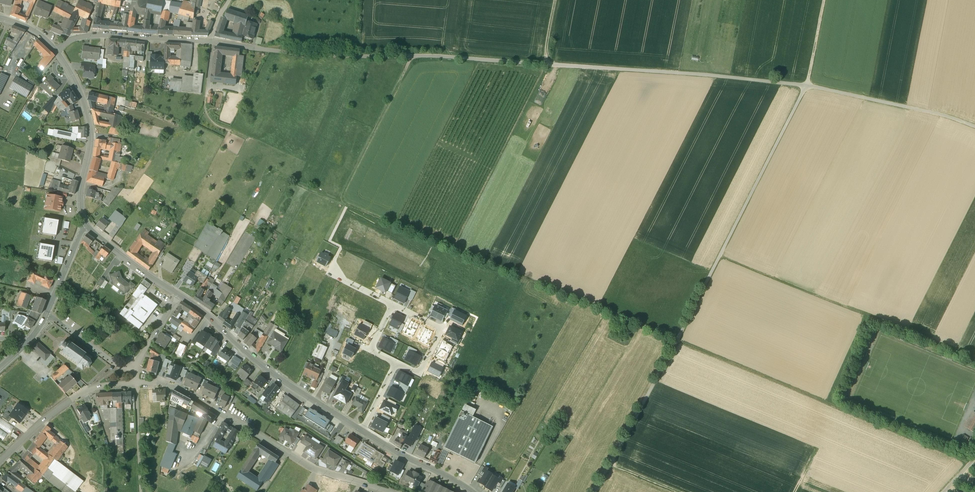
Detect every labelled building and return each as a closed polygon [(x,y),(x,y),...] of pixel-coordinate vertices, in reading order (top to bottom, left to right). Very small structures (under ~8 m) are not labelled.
[(14,5),(13,6),(14,6),(19,9),(22,0),(15,0),(14,5)] [(115,6),(118,7),(126,8),(131,9),(132,0),(117,0),(115,6)] [(130,14),(136,13),(145,15),(146,12),(147,6),(148,0),(132,0),(131,9),(130,13),(130,14)] [(147,6),(146,12),(150,13),(157,15),(154,25),(159,26),(161,16),(162,12),(164,1),(161,0),(148,0),(147,6)] [(190,2),(184,0),(182,4),(182,5),(195,9),(195,4),(196,3),(190,2)] [(51,7),(38,1),(33,14),(38,16),(39,15),(47,18),(51,7)] [(58,1),(57,3),(73,11),(75,8),(67,4),(67,6),(58,1)] [(171,2),(164,1),(162,12),(170,13),(179,14),(182,5),(182,4),(171,2)] [(65,17),(69,19),(73,12),(73,11),(57,3),(53,11),(65,17)] [(93,7),(87,3),(84,8),(91,11),(93,7)] [(104,4),(98,3),(97,6),(94,18),(99,19),(100,13),(102,12),(104,4)] [(73,11),(73,12),(78,15),(83,17),(87,19),(91,11),(84,8),(82,7),(76,5),(75,8),(73,11)] [(195,9),(182,5),(179,14),(185,16),(194,18),(194,14),(195,10),(195,9)] [(19,9),(14,6),(10,16),(20,20),(21,16),(17,14),(20,9),(19,9)] [(107,24),(107,23),(106,24),(105,30),(109,30),(110,24),(113,13),(115,6),(112,6),(107,24)] [(113,13),(110,24),(109,30),(113,30),(113,24),(118,7),(115,6),(113,13)] [(31,10),(29,9),(25,17),(21,16),(20,20),(26,22),(31,10)] [(248,16),(227,9),(224,18),(227,19),(236,22),(238,22),(239,20),(246,23),(247,22),(248,16)] [(69,19),(68,21),(73,23),(78,15),(73,12),(69,19)] [(170,13),(162,12),(161,16),(159,26),(158,29),(162,30),(162,28),(163,28),(165,21),(168,21),(170,13)] [(122,26),(117,25),(113,24),(113,30),(126,31),(129,17),(124,16),(122,26)] [(60,27),(53,25),(50,31),(61,36),(61,35),(68,21),(69,19),(65,17),(60,27)] [(87,19),(83,17),(80,29),(71,29),(70,30),(71,30),(70,34),(86,33),(89,22),(86,21),(87,19)] [(139,29),(133,28),(135,17),(129,18),(127,31),(138,33),(139,29)] [(222,17),(219,25),(214,37),(230,40),(231,35),(227,34),(228,34),(223,33),(222,31),(227,19),(224,18),(222,17)] [(102,23),(98,22),(99,19),(94,18),(91,29),(105,30),(106,24),(102,23)] [(198,21),(193,20),(193,23),(191,36),(204,36),(205,32),(198,31),(200,21),(198,21)] [(246,23),(239,20),(238,22),(236,22),(233,36),(231,35),(230,40),(241,42),(243,36),(245,25),(246,23)] [(73,23),(68,21),(61,35),(68,36),(70,34),(71,30),(70,30),(71,29),(74,23),(73,23)] [(154,28),(149,27),(149,22),(144,21),(143,28),(143,34),(153,34),(154,28)] [(209,21),(205,30),(205,32),(204,36),(207,36),(214,23),(209,21)] [(257,24),(247,22),(246,23),(245,25),(243,36),(253,39),(257,24)] [(25,31),(16,27),(14,32),(18,33),(17,34),(18,35),(14,41),(17,44),(22,36),(25,31)] [(14,41),(7,38),(4,44),(13,49),(14,48),(17,44),(14,41)] [(119,40),(109,39),(107,55),(116,56),(118,45),(119,40)] [(137,42),(126,41),(126,46),(125,52),(130,52),(130,48),(133,48),(133,47),(136,47),(137,42)] [(144,52),(145,43),(137,42),(136,47),(140,47),(139,51),(144,52)] [(41,44),(38,49),(46,57),(40,64),(44,68),(54,56),(41,44)] [(174,44),(165,44),(164,58),(170,58),(170,56),(170,49),(174,49),(174,44)] [(187,44),(174,44),(174,49),(177,49),(177,57),(185,57),(187,44)] [(99,49),(88,48),(88,47),(82,47),(82,53),(83,53),(82,58),(97,60),(98,60),(99,54),(99,50),(99,49)] [(220,48),(215,48),(213,63),(221,64),(222,54),(231,55),(232,49),(223,48),(223,47),(220,47),(220,48)] [(240,50),(232,49),(231,55),(234,55),(232,76),(237,77),(241,77),(243,57),(239,56),(240,50)] [(152,55),(151,55),(151,61),(151,69),(164,69),(164,63),(164,58),(157,57),(157,56),(152,55)] [(177,57),(170,56),(170,58),(164,58),(164,63),(170,64),(170,65),(180,65),(180,67),(184,67),(185,63),(185,57),(177,57)] [(170,64),(164,63),(164,69),(164,71),(190,73),(191,57),(185,57),(185,63),(184,67),(180,67),(180,65),(170,65),(170,64)] [(219,74),(221,64),(213,63),(212,74),(219,74)] [(90,65),(89,68),(84,68),(83,77),(88,77),(89,78),(91,79),(92,78),(93,78),(94,66),(90,65)] [(219,74),(212,74),(211,82),(236,85),(237,77),(232,76),(219,74)] [(203,94),(204,76),(194,75),(194,78),(184,77),(183,80),(171,79),(171,92),(203,94)] [(59,87),(52,81),(53,79),(49,76),(40,86),(51,96),(59,87)] [(33,87),(15,77),(9,88),(26,98),(33,87)] [(78,101),(70,88),(62,93),(65,99),(70,96),(74,104),(78,101)] [(98,95),(89,93),(87,100),(88,100),(93,101),(96,102),(98,95)] [(108,97),(98,95),(96,102),(106,104),(108,97)] [(62,101),(58,97),(56,100),(54,103),(58,108),(59,110),(64,109),(67,107),(62,101)] [(114,99),(108,97),(106,104),(106,107),(112,109),(113,106),(114,99)] [(52,98),(47,104),(51,108),(54,103),(56,100),(52,98)] [(93,101),(88,100),(90,109),(91,109),(105,113),(105,109),(94,107),(93,105),(93,101)] [(58,108),(54,103),(51,108),(49,111),(55,114),(58,108)] [(72,105),(67,107),(64,109),(65,114),(69,113),(74,112),(72,105)] [(105,113),(91,109),(93,116),(97,117),(97,116),(104,117),(110,118),(111,114),(105,113)] [(74,112),(69,113),(71,120),(72,122),(79,120),(76,111),(74,112)] [(110,118),(109,124),(108,128),(115,129),(116,124),(118,116),(112,114),(111,114),(110,118)] [(97,117),(93,116),(94,125),(103,127),(104,123),(99,122),(99,121),(98,121),(97,117)] [(86,143),(86,138),(81,138),(81,133),(78,133),(72,133),(51,128),(50,135),(68,139),(70,133),(76,135),(75,141),(86,143)] [(86,128),(78,128),(78,133),(81,133),(81,138),(86,138),(86,128)] [(106,141),(95,140),(94,148),(99,148),(105,149),(106,141)] [(119,144),(112,143),(111,150),(110,157),(109,161),(112,162),(114,162),(118,163),(121,145),(119,144)] [(73,149),(61,146),(59,155),(58,159),(57,159),(61,160),(69,163),(73,149)] [(99,148),(94,148),(92,158),(99,160),(104,161),(109,161),(110,157),(105,156),(105,158),(99,157),(98,156),(99,148)] [(59,166),(61,160),(57,159),(58,159),(51,157),(50,162),(59,166)] [(114,162),(112,162),(111,166),(108,176),(106,180),(112,181),(116,169),(119,169),(121,164),(118,163),(114,162)] [(98,165),(91,163),(88,174),(95,176),(96,172),(98,165)] [(134,167),(123,164),(121,170),(133,173),(134,167)] [(95,176),(88,174),(86,182),(102,186),(104,179),(101,178),(95,176)] [(54,180),(51,188),(58,190),(59,185),(60,182),(54,180)] [(78,182),(73,181),(71,188),(68,188),(63,186),(61,191),(74,195),(78,182)] [(114,188),(102,202),(108,207),(122,189),(114,188)] [(93,191),(88,190),(86,197),(93,199),(95,194),(95,192),(93,191)] [(62,198),(46,196),(44,209),(60,212),(60,206),(61,207),(62,206),(62,204),(61,203),(62,198)] [(156,205),(151,215),(154,216),(156,212),(158,213),(161,207),(156,205)] [(126,220),(115,211),(109,219),(111,221),(116,225),(118,226),(120,228),(126,220)] [(55,237),(58,221),(45,219),(44,222),(42,222),(41,231),(43,231),(42,235),(55,237)] [(106,222),(102,219),(100,222),(97,227),(103,231),(109,224),(106,222)] [(187,258),(195,263),(202,252),(216,261),(229,236),(208,222),(187,258)] [(120,228),(116,225),(109,236),(112,239),(120,228)] [(144,229),(141,234),(161,248),(164,244),(159,241),(158,242),(149,235),(150,233),(144,229)] [(94,239),(87,234),(82,241),(89,246),(94,239)] [(161,248),(141,234),(137,240),(154,252),(159,255),(161,251),(163,249),(161,248)] [(137,240),(127,254),(140,264),(144,260),(135,254),(141,243),(137,240)] [(89,246),(82,241),(80,243),(87,249),(88,247),(89,246)] [(51,262),(54,247),(40,244),(40,247),(38,247),(36,256),(38,257),(38,260),(51,262)] [(110,251),(103,247),(95,258),(98,260),(101,256),(105,258),(110,251)] [(159,255),(154,252),(149,259),(148,259),(145,258),(144,260),(140,264),(149,271),(158,257),(159,255)] [(177,259),(168,253),(164,259),(166,261),(162,267),(172,273),(176,267),(173,265),(177,259)] [(324,253),(323,255),(321,253),(316,262),(326,267),(330,258),(328,257),(328,256),(324,253)] [(216,263),(211,271),(214,273),(216,270),(217,270),(219,268),(221,265),(216,263)] [(207,277),(209,273),(203,269),(200,274),(198,277),(198,278),(197,280),(203,284),(207,277)] [(38,275),(32,271),(27,281),(34,284),(36,280),(38,275)] [(195,276),(189,273),(186,277),(187,277),(184,281),(193,287),(197,280),(198,278),(198,277),(200,274),(197,272),(196,274),(195,276)] [(129,285),(121,279),(119,273),(110,276),(112,282),(113,281),(114,284),(120,289),(120,290),(125,294),(130,288),(132,290),(135,286),(131,283),(129,285)] [(45,277),(38,275),(36,280),(42,283),(45,277)] [(47,279),(45,277),(42,283),(41,285),(48,289),(52,281),(49,279),(49,278),(47,277),(47,279)] [(207,285),(211,287),(211,286),(214,283),(214,281),(207,277),(203,284),(201,288),(204,290),(207,285)] [(377,288),(385,292),(386,291),(390,283),(381,279),(377,288)] [(144,280),(137,289),(143,294),(150,286),(147,284),(148,283),(144,280)] [(395,286),(390,283),(386,291),(392,293),(395,286)] [(215,289),(211,286),(211,287),(209,291),(213,293),(217,296),(219,298),(222,294),(218,291),(215,289)] [(224,302),(231,290),(230,290),(226,287),(222,294),(219,298),(220,299),(219,299),(224,302)] [(410,292),(400,287),(394,298),(404,303),(407,298),(410,292)] [(201,288),(194,299),(200,304),(203,299),(200,297),(204,290),(201,288)] [(143,294),(137,289),(133,294),(138,297),(123,317),(139,329),(140,328),(157,305),(153,302),(143,294)] [(411,290),(410,292),(407,298),(412,300),(416,292),(411,290)] [(203,299),(200,304),(207,308),(210,304),(211,305),(212,304),(208,301),(213,293),(209,291),(203,299)] [(31,296),(22,292),(16,306),(25,309),(31,296)] [(212,304),(211,305),(214,307),(219,299),(220,299),(219,298),(217,296),(212,304)] [(46,301),(37,298),(35,305),(34,305),(31,311),(39,314),(40,315),(46,301)] [(192,309),(181,302),(175,311),(179,314),(182,309),(189,314),(189,313),(192,309)] [(291,307),(286,304),(280,314),(285,317),(291,307)] [(244,309),(237,305),(234,310),(238,312),(241,314),(242,312),(244,309)] [(441,308),(436,305),(435,307),(432,312),(430,316),(436,318),(441,308)] [(220,314),(218,318),(220,320),(224,323),(226,320),(227,319),(228,316),(232,310),(229,309),(228,308),(222,316),(220,314)] [(441,308),(436,318),(441,321),(443,317),(446,312),(446,311),(441,308)] [(203,317),(192,309),(189,313),(193,315),(196,318),(191,326),(195,328),(203,317)] [(31,311),(27,318),(34,322),(39,314),(31,311)] [(451,317),(450,320),(458,323),(457,324),(462,326),(464,322),(463,322),(466,316),(455,311),(451,317)] [(238,312),(232,321),(235,323),(241,314),(238,312)] [(242,312),(235,326),(238,328),(240,329),(242,327),(248,315),(242,312)] [(189,314),(184,321),(187,323),(193,315),(189,313),(189,314)] [(398,329),(401,323),(404,317),(396,313),(390,325),(398,329)] [(18,315),(17,315),(13,323),(21,328),(23,325),(27,318),(24,317),(18,315)] [(183,322),(178,319),(173,316),(169,321),(179,328),(180,325),(183,322)] [(34,322),(27,318),(23,325),(21,328),(24,329),(25,327),(30,330),(34,322)] [(254,325),(246,319),(244,322),(247,324),(252,328),(254,325)] [(231,323),(226,320),(224,323),(223,324),(231,329),(235,323),(232,321),(231,323)] [(187,323),(184,321),(183,322),(180,325),(184,328),(183,330),(186,332),(187,330),(191,333),(195,328),(191,326),(187,323)] [(364,321),(362,325),(369,329),(368,330),(370,331),(372,325),(364,321)] [(409,323),(405,331),(404,333),(412,337),(414,335),(416,330),(419,325),(410,321),(409,323)] [(244,322),(242,327),(243,328),(238,335),(237,336),(243,340),(249,333),(245,330),(246,328),(245,328),(247,324),(244,322)] [(263,333),(268,336),(271,331),(274,325),(270,323),(263,333)] [(354,335),(364,340),(368,330),(369,329),(362,325),(360,324),(354,335)] [(448,333),(446,336),(452,338),(457,341),(458,339),(462,333),(450,327),(447,332),(448,333)] [(336,338),(339,333),(328,328),(326,333),(336,338)] [(425,328),(423,330),(420,338),(419,340),(427,344),(433,332),(425,328)] [(259,331),(256,329),(252,335),(255,338),(256,338),(261,332),(259,331)] [(285,335),(276,330),(275,332),(283,338),(285,335)] [(207,333),(206,334),(202,331),(200,335),(196,340),(198,341),(205,346),(211,337),(210,336),(211,336),(207,333)] [(282,339),(273,333),(267,343),(276,348),(275,349),(281,352),(288,340),(283,338),(282,339)] [(170,339),(162,334),(156,342),(164,348),(170,339)] [(250,334),(243,343),(253,350),(255,346),(252,344),(255,338),(252,335),(250,334)] [(216,339),(214,339),(211,337),(205,346),(208,348),(207,349),(212,352),(213,353),(217,347),(216,346),(217,345),(218,342),(217,341),(217,340),(216,339)] [(265,341),(260,338),(255,346),(253,350),(258,354),(265,341)] [(351,347),(354,341),(349,338),(346,345),(347,345),(351,347)] [(379,347),(390,353),(395,344),(389,341),(383,338),(379,347)] [(80,351),(77,349),(78,348),(77,347),(76,348),(73,346),(74,345),(73,344),(72,345),(69,343),(70,342),(69,341),(68,343),(67,342),(68,343),(66,345),(63,343),(63,342),(62,342),(62,343),(60,347),(59,347),(59,348),(60,347),(63,349),(61,352),(60,351),(60,352),(61,353),(60,354),(61,354),(61,353),(65,356),(64,357),(65,357),(65,356),(69,358),(68,360),(69,360),(69,359),(73,361),(72,362),(73,363),(73,362),(77,364),(76,365),(77,366),(79,362),(84,367),(83,367),(84,368),(85,367),(88,367),(88,368),(89,368),(88,367),(90,364),(91,364),(92,363),(90,363),(89,361),(90,360),(90,359),(89,360),(83,357),(86,353),(85,353),(84,354),(81,351),(82,350),(81,350),(80,351)] [(438,349),(448,354),(452,346),(446,343),(442,341),(438,349)] [(51,354),(37,342),(31,348),(42,358),(46,361),(50,355),(51,354)] [(186,346),(180,344),(177,350),(183,353),(186,346)] [(325,347),(318,344),(312,356),(319,360),(325,347)] [(356,350),(351,347),(347,345),(342,354),(351,358),(356,350)] [(217,347),(213,353),(212,352),(211,355),(215,357),(217,355),(220,349),(217,347)] [(161,353),(153,348),(150,353),(154,355),(158,358),(161,353)] [(232,355),(224,349),(223,351),(219,356),(228,362),(232,355)] [(445,361),(448,354),(438,349),(435,356),(439,358),(445,361)] [(409,351),(405,360),(416,366),(421,357),(415,354),(409,351)] [(158,358),(164,362),(165,359),(166,357),(160,353),(161,353),(158,358)] [(46,361),(42,358),(38,362),(42,365),(43,364),(46,367),(54,358),(50,355),(46,361)] [(235,356),(231,362),(238,367),(242,361),(235,356)] [(164,362),(163,366),(166,367),(168,363),(170,364),(172,360),(165,359),(164,362)] [(150,360),(147,372),(151,373),(150,374),(156,375),(160,362),(156,362),(150,360)] [(443,368),(442,368),(435,364),(432,363),(428,371),(439,377),(443,368)] [(167,377),(176,380),(178,375),(181,368),(172,364),(167,377)] [(306,370),(304,375),(314,380),(316,381),(318,378),(319,374),(321,369),(320,370),(314,367),(314,366),(309,364),(306,370)] [(64,365),(50,377),(54,381),(68,368),(64,365)] [(248,368),(244,365),(237,374),(245,380),(247,379),(253,371),(248,367),(248,368)] [(178,375),(184,377),(187,372),(187,371),(184,370),(184,368),(181,367),(181,368),(178,375)] [(395,380),(401,383),(408,386),(412,378),(399,371),(395,380)] [(190,374),(187,379),(185,384),(191,387),(196,377),(190,374)] [(70,376),(65,380),(64,378),(63,380),(64,381),(58,386),(65,393),(77,383),(70,376)] [(267,381),(260,376),(252,388),(255,390),(258,386),(261,388),(267,381)] [(201,379),(196,377),(191,387),(197,390),(199,385),(202,379),(201,379)] [(329,378),(322,391),(329,394),(336,382),(329,379),(329,378)] [(251,382),(247,379),(245,380),(243,384),(247,388),(251,382)] [(341,385),(339,388),(344,391),(348,384),(344,382),(343,382),(341,385)] [(207,384),(205,387),(202,394),(208,396),(213,387),(207,384)] [(269,389),(264,396),(266,398),(269,400),(279,388),(276,386),(273,384),(269,389)] [(407,390),(399,386),(397,390),(404,393),(405,394),(407,390)] [(218,390),(213,387),(208,396),(214,399),(217,393),(219,390),(218,390)] [(400,402),(404,393),(397,390),(391,387),(387,396),(400,402)] [(344,391),(339,388),(334,397),(346,403),(351,395),(350,394),(344,391)] [(165,390),(157,390),(157,391),(157,402),(160,401),(164,401),(164,397),(165,397),(165,390)] [(191,400),(173,390),(170,407),(175,410),(176,408),(179,401),(183,404),(191,408),(194,402),(191,401),(191,400)] [(113,393),(97,394),(97,398),(99,398),(99,405),(103,405),(108,405),(108,401),(113,400),(113,393)] [(122,393),(113,393),(113,400),(113,401),(117,401),(117,403),(122,403),(122,393)] [(131,393),(122,393),(122,403),(125,402),(125,404),(131,404),(131,402),(131,393)] [(369,399),(358,393),(356,397),(367,403),(369,399)] [(229,398),(223,395),(219,404),(225,407),(228,402),(230,398),(229,398)] [(250,395),(247,398),(254,404),(256,401),(250,395)] [(300,406),(285,395),(276,408),(291,419),(300,406)] [(367,403),(356,397),(353,402),(360,406),(358,410),(362,412),(367,403)] [(108,405),(103,405),(104,410),(107,410),(111,410),(111,408),(113,408),(113,401),(113,400),(108,401),(108,405)] [(384,401),(380,410),(391,416),(393,412),(395,412),(397,407),(395,406),(387,402),(384,401)] [(201,407),(194,402),(191,408),(195,410),(198,412),(201,407)] [(116,409),(113,408),(114,440),(124,439),(122,403),(117,403),(116,403),(116,409)] [(10,414),(9,416),(11,418),(18,422),(23,415),(24,416),(28,411),(18,404),(10,414)] [(84,405),(77,409),(81,417),(85,415),(88,420),(90,419),(88,416),(90,415),(84,405)] [(175,410),(170,407),(169,414),(170,414),(169,421),(179,423),(183,413),(175,410)] [(216,417),(201,407),(198,412),(203,415),(201,417),(207,421),(212,424),(214,421),(216,417)] [(308,411),(303,407),(299,413),(304,417),(308,411)] [(114,440),(113,408),(111,408),(111,410),(107,410),(104,410),(104,419),(111,419),(111,440),(114,440)] [(314,411),(310,408),(308,411),(304,417),(314,423),(320,415),(317,413),(317,412),(314,410),(314,411)] [(974,411),(974,412),(970,418),(969,417),(969,418),(973,420),(968,428),(967,428),(974,433),(974,412),(974,411)] [(10,414),(7,412),(2,418),(8,422),(11,418),(9,416),(10,414)] [(461,412),(443,448),(449,451),(455,454),(456,455),(457,455),(461,457),(461,458),(463,457),(463,458),(475,464),(492,427),(461,412)] [(200,420),(183,413),(179,423),(177,431),(178,431),(191,437),(192,435),(196,437),(199,438),(207,421),(201,417),(200,420)] [(380,419),(387,423),(390,418),(382,414),(380,419)] [(320,415),(314,423),(325,430),(325,429),(329,423),(330,421),(326,419),(327,418),(323,416),(320,415)] [(0,418),(0,427),(9,434),(14,427),(0,418)] [(371,427),(383,432),(387,423),(380,419),(376,418),(371,427)] [(179,423),(169,421),(168,426),(166,440),(166,441),(170,443),(176,445),(178,431),(177,431),(179,423)] [(230,427),(222,422),(214,437),(214,438),(214,437),(219,440),(220,438),(221,439),(225,431),(227,432),(230,427)] [(334,427),(329,423),(325,429),(330,433),(334,427)] [(415,441),(421,428),(415,425),(409,438),(406,436),(403,443),(411,446),(413,441),(415,441)] [(39,447),(47,437),(55,443),(58,440),(58,439),(49,432),(50,429),(46,426),(38,437),(33,443),(39,447)] [(239,432),(233,429),(230,434),(225,443),(230,446),(230,447),(235,439),(238,433),(239,432)] [(292,433),(285,429),(279,438),(284,441),(285,440),(292,444),(292,443),(296,437),(298,433),(294,431),(292,433)] [(402,434),(399,440),(396,438),(394,443),(401,447),(406,436),(402,434)] [(359,440),(350,435),(345,442),(350,445),(354,448),(359,440)] [(311,440),(305,436),(301,443),(307,447),(311,440)] [(344,439),(338,436),(334,441),(340,444),(344,439)] [(225,443),(217,439),(213,446),(226,453),(230,447),(230,446),(225,443)] [(50,450),(47,454),(48,455),(54,459),(58,459),(67,448),(58,440),(55,443),(50,450)] [(323,448),(311,440),(307,447),(304,452),(316,460),(323,448)] [(28,459),(29,457),(34,451),(45,460),(48,455),(47,454),(44,452),(37,446),(33,443),(25,454),(22,459),(26,462),(36,471),(39,467),(28,459)] [(170,443),(166,452),(172,455),(176,445),(170,443)] [(272,453),(258,444),(255,449),(261,453),(269,458),(272,453)] [(375,450),(364,444),(358,453),(365,458),(366,456),(369,458),(369,459),(374,450),(375,450)] [(419,445),(414,454),(424,459),(428,449),(419,445)] [(443,448),(437,462),(440,463),(442,464),(449,451),(443,448)] [(247,472),(261,453),(255,449),(242,469),(247,472)] [(341,458),(329,450),(321,462),(326,465),(327,463),(334,467),(341,458)] [(380,454),(374,450),(369,459),(369,458),(368,460),(372,463),(373,462),(375,463),(382,468),(385,464),(385,463),(381,461),(384,456),(380,454)] [(172,455),(166,452),(161,466),(171,470),(176,456),(172,455)] [(436,452),(434,457),(431,455),(430,456),(429,456),(429,457),(430,458),(428,461),(435,464),(440,454),(436,452)] [(279,458),(272,453),(269,458),(271,459),(275,463),(279,458)] [(36,471),(42,475),(54,459),(48,455),(45,460),(39,467),(36,471)] [(389,459),(384,456),(381,461),(385,463),(385,464),(386,465),(389,459)] [(211,460),(204,457),(200,465),(206,468),(211,460)] [(20,466),(22,468),(29,475),(33,469),(31,468),(26,463),(21,459),(17,463),(7,473),(19,482),(21,484),(24,480),(21,478),(14,473),(20,466)] [(54,459),(42,475),(63,491),(75,491),(74,491),(82,481),(54,459)] [(271,459),(257,480),(262,483),(264,480),(275,463),(271,459)] [(401,469),(403,465),(396,461),(393,466),(390,471),(398,475),(401,469)] [(279,465),(275,463),(264,480),(267,482),(279,465)] [(488,469),(485,467),(484,468),(482,471),(485,473),(483,476),(482,477),(479,483),(485,486),(486,487),(492,475),(493,475),(486,471),(488,469)] [(41,476),(33,469),(29,475),(26,478),(34,485),(41,476)] [(257,480),(247,472),(242,469),(236,477),(257,491),(262,483),(257,480)] [(413,473),(409,471),(404,481),(410,484),(411,482),(416,473),(413,472),(413,473)] [(10,476),(6,473),(2,479),(6,482),(7,480),(10,476)] [(416,473),(411,482),(413,483),(413,484),(417,487),(420,482),(422,478),(418,476),(419,475),(416,473)] [(492,475),(486,487),(485,486),(485,487),(492,491),(495,486),(495,485),(496,485),(497,482),(500,483),(502,479),(503,479),(500,477),(498,479),(492,475)] [(19,483),(10,476),(7,480),(16,486),(19,483)] [(324,478),(317,491),(325,491),(329,484),(337,488),(339,484),(324,478)] [(502,479),(500,483),(497,482),(496,485),(495,485),(495,486),(500,489),(505,481),(502,479)] [(447,491),(446,491),(446,490),(444,489),(443,489),(440,488),(439,487),(437,486),(436,486),(436,485),(434,484),(433,484),(431,483),(430,483),(428,481),(425,486),(428,487),(425,491),(449,491),(447,491)] [(19,483),(16,486),(15,488),(21,491),(22,491),(24,489),(26,487),(21,484),(19,482),(19,483)] [(425,485),(420,482),(417,487),(422,490),(425,485)]
